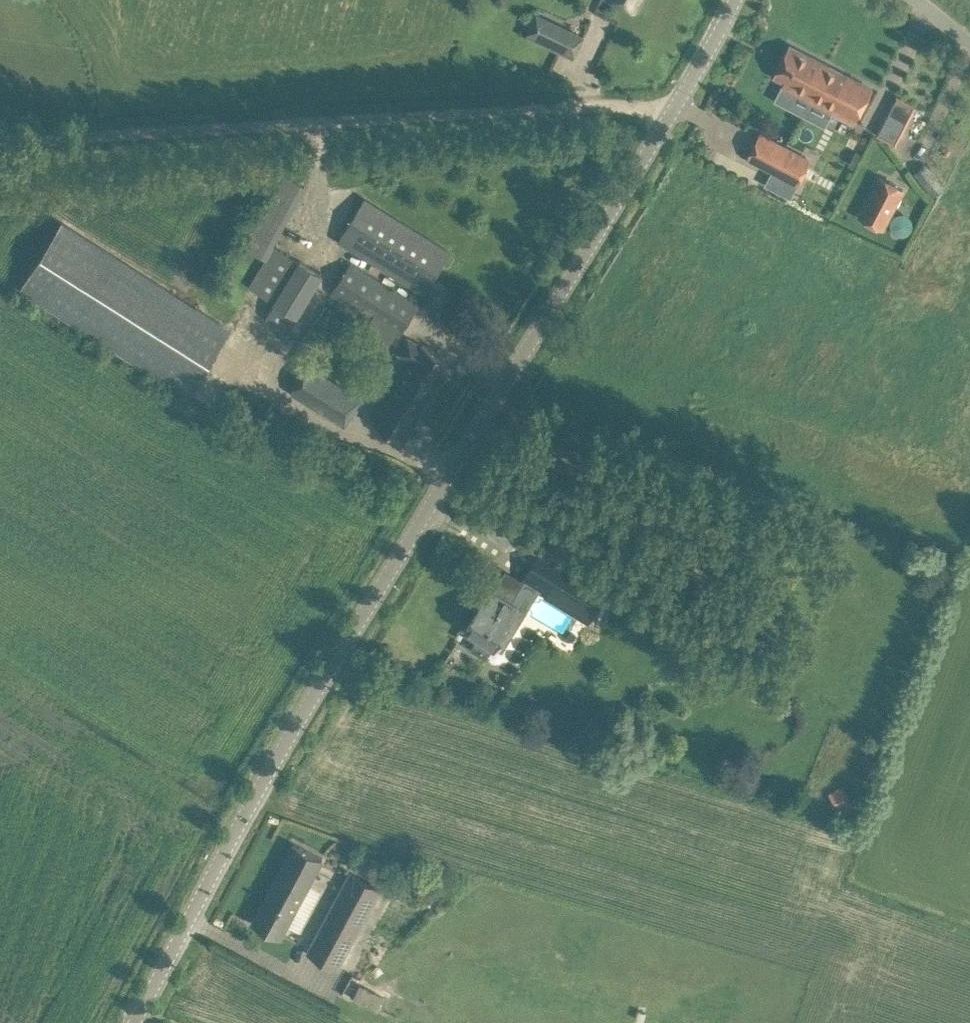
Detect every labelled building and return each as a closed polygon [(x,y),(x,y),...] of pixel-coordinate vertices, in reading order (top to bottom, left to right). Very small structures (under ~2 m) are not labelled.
[(644,0),(619,0),(639,10),(644,0)] [(527,35),(573,57),(584,35),(537,13),(527,35)] [(854,120),(864,102),(871,88),(790,45),(782,60),(774,74),(785,80),(783,83),(794,89),(854,120)] [(886,113),(876,132),(895,142),(905,123),(886,113)] [(778,142),(760,133),(748,157),(766,166),(796,183),(809,159),(778,142)] [(858,216),(881,228),(902,189),(879,177),(858,216)] [(425,293),(451,251),(364,197),(338,239),(425,293)] [(221,346),(223,343),(231,330),(61,222),(19,287),(36,297),(189,394),(221,346)] [(267,260),(253,284),(277,299),(266,317),(287,330),(288,330),(322,272),(300,259),(300,260),(276,245),(267,260)] [(418,304),(401,293),(350,262),(331,293),(399,335),(418,304)] [(338,314),(335,304),(328,308),(331,316),(338,314)] [(403,439),(452,361),(423,343),(422,345),(408,336),(399,352),(412,360),(374,421),(403,439)] [(309,365),(292,392),(328,414),(345,387),(309,365)] [(518,605),(531,585),(587,620),(604,593),(552,561),(539,553),(510,601),(491,589),(467,628),(478,635),(471,646),(487,656),(494,644),(503,649),(527,610),(518,605)] [(841,811),(857,803),(846,781),(830,789),(841,811)] [(323,857),(312,852),(295,842),(252,922),(280,937),(323,857)] [(349,870),(306,952),(338,969),(381,887),(349,870)] [(352,998),(376,1010),(383,995),(359,983),(352,998)]
